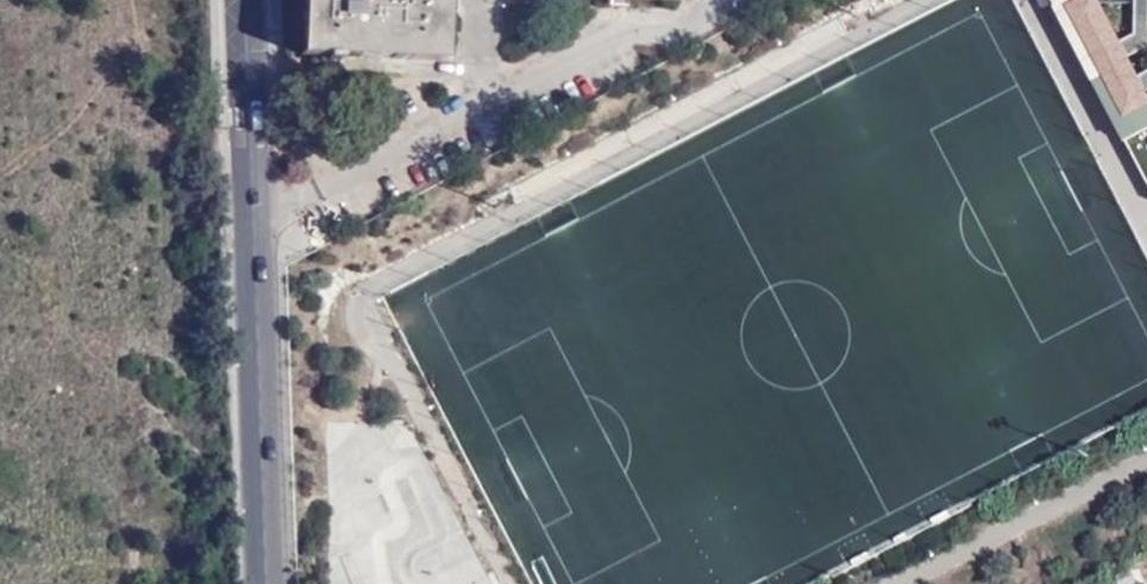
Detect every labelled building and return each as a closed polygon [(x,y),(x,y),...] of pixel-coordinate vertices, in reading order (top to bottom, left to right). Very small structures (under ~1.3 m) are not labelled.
[(447,61),(450,0),(304,0),(302,54),(447,61)] [(1098,0),(1054,0),(1059,10),(1066,6),(1126,120),(1146,109),(1146,94),(1098,0)] [(1059,10),(1127,142),(1146,132),(1146,109),(1126,120),(1066,6),(1059,10)]
